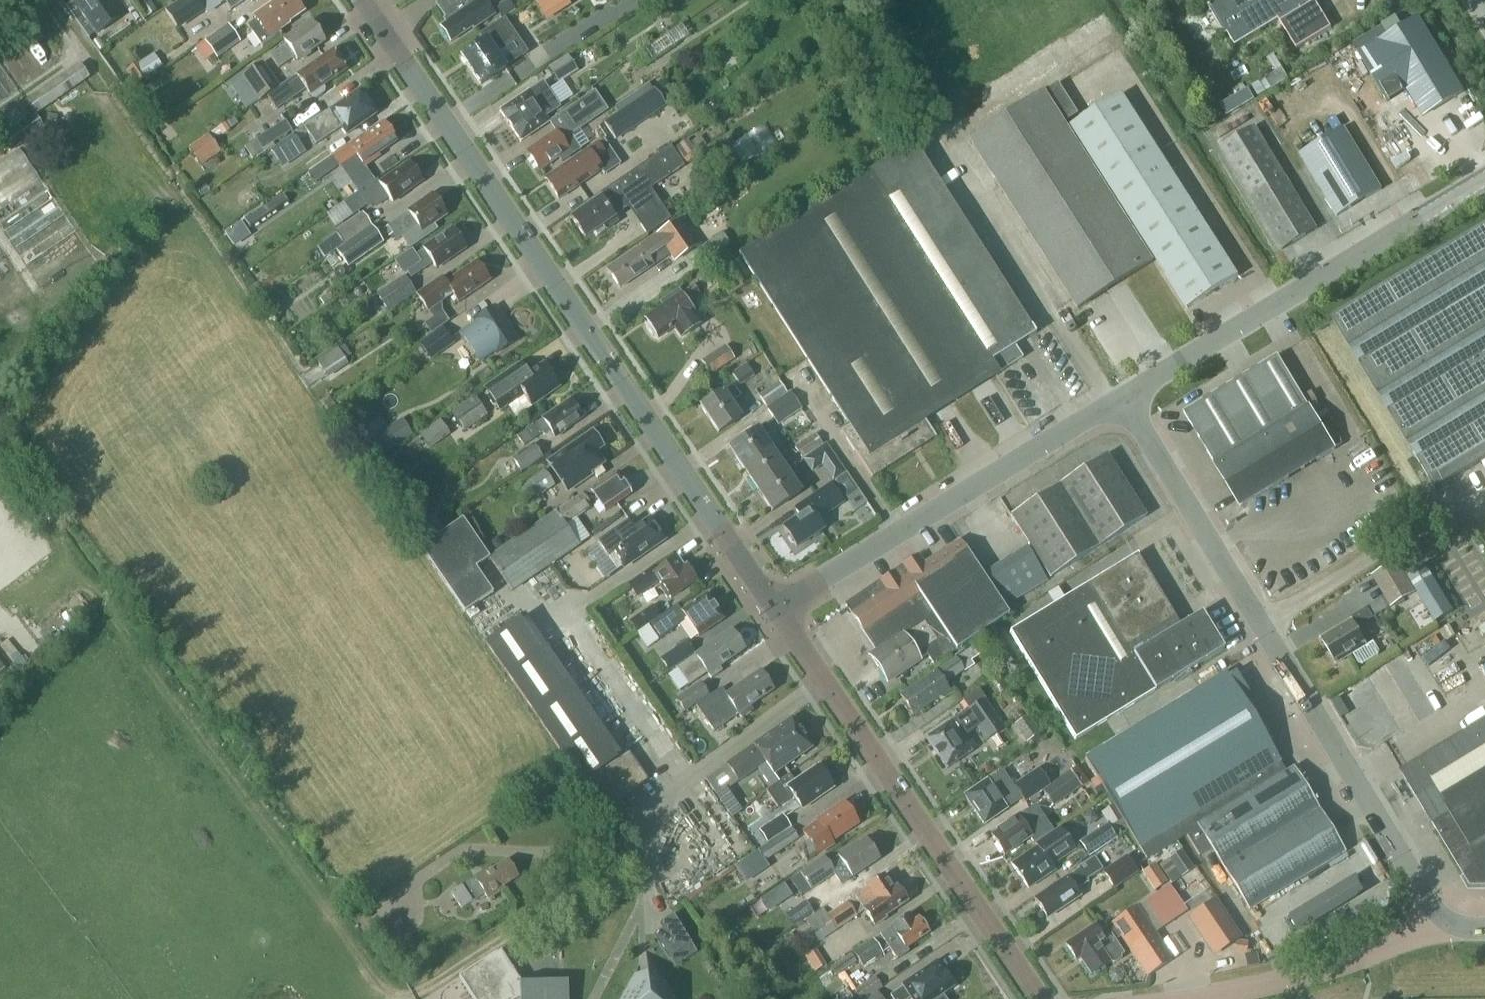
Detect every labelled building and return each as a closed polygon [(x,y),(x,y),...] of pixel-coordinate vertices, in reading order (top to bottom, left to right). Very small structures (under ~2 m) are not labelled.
[(87,18),(98,34),(125,15),(115,0),(74,0),(87,18)] [(138,3),(147,16),(156,10),(149,0),(143,0),(138,3)] [(176,27),(203,8),(198,0),(182,0),(166,11),(176,27)] [(223,1),(225,0),(231,10),(245,0),(222,0),(223,1)] [(299,2),(296,0),(277,0),(263,10),(264,10),(254,17),(256,20),(248,26),(263,48),(282,34),(279,29),(280,28),(283,28),(286,26),(287,23),(304,12),(302,9),(302,5),(299,2)] [(485,0),(441,0),(436,3),(436,4),(438,3),(446,17),(444,18),(447,22),(440,26),(451,42),(472,27),(474,29),(495,14),(485,0)] [(509,0),(497,9),(504,18),(516,10),(509,0)] [(1332,27),(1315,0),(1259,0),(1252,4),(1249,0),(1210,0),(1209,1),(1211,4),(1208,5),(1210,8),(1212,6),(1235,45),(1279,19),(1297,48),(1332,27)] [(1407,90),(1423,116),(1464,91),(1419,16),(1358,53),(1387,102),(1407,90)] [(483,41),(461,56),(481,85),(505,68),(526,54),(516,38),(513,34),(505,22),(502,18),(479,34),(483,41)] [(303,59),(307,56),(308,53),(325,42),(323,39),(322,35),(320,32),(317,30),(311,21),(283,40),(286,44),(270,55),(279,68),(295,57),(298,60),(300,58),(303,59)] [(241,41),(228,23),(204,40),(217,58),(241,41)] [(685,26),(642,52),(649,63),(691,36),(685,26)] [(140,79),(165,64),(157,50),(131,65),(140,79)] [(346,70),(333,51),(298,74),(267,95),(276,109),(306,88),(310,94),(311,94),(313,97),(316,97),(323,92),(324,89),(322,86),(346,70)] [(568,55),(548,68),(551,73),(555,78),(575,65),(568,55)] [(258,100),(278,86),(263,63),(243,77),(258,100)] [(79,64),(24,102),(32,114),(0,136),(0,139),(3,143),(0,145),(0,154),(1,155),(7,150),(9,151),(44,128),(34,115),(82,82),(88,77),(79,64)] [(1289,78),(1283,67),(1266,77),(1272,88),(1289,78)] [(1059,82),(971,138),(1072,298),(1078,307),(1153,260),(1065,122),(1079,113),(1059,82)] [(528,92),(500,111),(520,142),(549,122),(545,117),(560,107),(544,83),(529,94),(528,92)] [(654,88),(637,99),(649,116),(665,104),(654,88)] [(595,90),(561,114),(561,115),(571,130),(574,128),(576,131),(594,119),(591,115),(605,105),(595,90)] [(372,110),(372,108),(368,102),(366,102),(359,92),(333,110),(332,108),(304,127),(316,144),(342,126),(348,134),(357,127),(358,124),(374,114),(372,110)] [(1157,153),(1120,95),(1072,125),(1187,308),(1236,277),(1157,153)] [(1241,107),(1234,96),(1221,104),(1227,115),(1241,107)] [(620,110),(604,122),(616,139),(632,127),(620,110)] [(255,139),(262,150),(291,131),(285,120),(255,139)] [(365,166),(373,160),(374,157),(396,142),(382,123),(352,144),(351,143),(333,155),(341,166),(358,154),(365,166)] [(1317,229),(1255,126),(1221,147),(1282,248),(1283,250),(1317,229)] [(1344,127),(1300,154),(1337,216),(1382,189),(1344,127)] [(527,150),(527,151),(540,170),(541,170),(540,169),(558,158),(561,162),(579,151),(567,133),(558,139),(555,133),(528,151),(527,150)] [(216,144),(209,134),(188,148),(198,162),(208,154),(206,152),(216,144)] [(278,161),(301,145),(293,134),(270,150),(278,161)] [(936,438),(925,421),(997,375),(1023,359),(1015,346),(1035,333),(913,142),(738,254),(848,427),(841,432),(871,479),(872,479),(871,477),(910,452),(934,437),(935,439),(936,438)] [(605,154),(597,143),(545,179),(559,199),(579,185),(601,170),(604,175),(621,163),(611,150),(605,154)] [(585,237),(603,225),(606,229),(617,222),(613,216),(624,209),(622,205),(639,193),(643,199),(642,200),(651,213),(640,221),(648,233),(668,220),(660,208),(651,193),(652,193),(649,189),(684,165),(673,150),(656,161),(653,157),(595,197),(589,201),(588,202),(590,205),(572,218),(585,237)] [(0,163),(0,186),(31,165),(19,151),(0,163)] [(333,155),(308,173),(315,184),(341,166),(333,155)] [(422,179),(411,164),(398,173),(396,171),(379,183),(377,180),(359,193),(367,204),(372,201),(376,206),(388,197),(392,203),(403,195),(402,193),(422,179)] [(31,167),(0,189),(0,204),(3,209),(42,182),(31,167)] [(358,192),(343,203),(352,216),(367,205),(367,204),(359,193),(358,192)] [(446,214),(432,195),(408,211),(387,226),(397,240),(407,233),(414,242),(435,228),(432,224),(446,214)] [(64,215),(53,199),(5,232),(14,248),(64,215)] [(336,235),(318,247),(326,257),(343,245),(371,225),(362,213),(334,232),(336,235)] [(75,233),(64,217),(17,251),(26,265),(75,233)] [(640,247),(607,269),(620,288),(653,265),(648,258),(665,247),(670,254),(675,261),(691,251),(701,244),(683,217),(673,224),(657,234),(640,246),(640,247)] [(240,221),(224,231),(234,246),(250,235),(240,221)] [(372,226),(362,233),(337,251),(348,266),(383,242),(372,226)] [(1332,318),(1334,321),(1416,456),(1436,489),(1484,460),(1484,226),(1332,318)] [(411,277),(433,263),(437,269),(449,261),(448,259),(465,247),(462,243),(464,242),(455,228),(453,229),(423,249),(424,249),(416,254),(413,248),(394,261),(404,274),(407,272),(411,277)] [(442,277),(417,294),(428,310),(452,294),(458,302),(490,280),(477,261),(446,282),(442,277)] [(388,311),(416,292),(405,276),(377,294),(388,311)] [(648,324),(647,327),(653,336),(657,336),(658,338),(675,327),(682,337),(702,323),(686,301),(699,292),(694,284),(681,293),(679,290),(661,302),(663,306),(644,318),(648,324)] [(479,363),(483,360),(495,352),(496,353),(517,339),(495,307),(474,320),(475,322),(459,332),(479,363)] [(431,359),(454,343),(442,326),(419,342),(431,359)] [(741,359),(730,344),(726,346),(701,362),(710,376),(734,360),(736,363),(741,359)] [(317,361),(328,378),(349,364),(338,348),(317,361)] [(1336,449),(1279,354),(1184,412),(1241,506),(1336,449)] [(549,371),(544,364),(529,374),(520,361),(484,386),(500,410),(524,395),(530,404),(544,395),(545,397),(562,386),(551,370),(549,371)] [(746,363),(732,373),(740,385),(754,375),(746,363)] [(787,393),(780,381),(759,394),(766,406),(787,393)] [(722,391),(700,406),(718,432),(740,418),(730,402),(740,396),(734,386),(724,393),(722,391)] [(790,393),(767,408),(778,425),(801,409),(790,393)] [(488,415),(475,396),(452,411),(464,430),(488,415)] [(570,399),(517,435),(524,445),(549,428),(555,436),(557,435),(559,435),(563,433),(563,431),(583,417),(570,399)] [(381,454),(412,434),(402,418),(371,438),(381,454)] [(420,434),(430,448),(449,435),(439,420),(420,434)] [(729,448),(744,470),(772,450),(763,437),(771,432),(766,424),(758,429),(729,448)] [(596,452),(603,447),(592,432),(547,462),(567,492),(592,475),(590,472),(604,463),(596,452)] [(815,433),(812,436),(795,447),(802,459),(823,444),(815,433)] [(512,458),(521,472),(543,457),(534,444),(512,458)] [(744,470),(757,490),(786,471),(777,458),(785,452),(780,445),(772,450),(744,470)] [(826,446),(805,460),(810,468),(815,470),(834,457),(826,446)] [(1011,515),(1051,578),(1146,517),(1106,454),(1011,515)] [(786,471),(757,490),(772,511),(801,492),(791,478),(799,473),(794,465),(786,471)] [(555,486),(544,470),(520,486),(531,502),(555,486)] [(630,493),(631,488),(626,481),(621,481),(616,474),(591,491),(590,489),(555,512),(564,525),(592,507),(591,505),(598,501),(605,511),(630,494),(630,493)] [(848,476),(836,483),(857,513),(868,505),(848,476)] [(829,513),(845,502),(832,483),(795,507),(801,516),(783,528),(788,535),(788,538),(791,542),(794,543),(796,547),(811,537),(815,538),(819,534),(820,531),(824,529),(817,517),(827,510),(829,513)] [(512,590),(578,545),(564,525),(555,512),(527,532),(489,557),(512,590)] [(433,536),(444,529),(436,516),(425,523),(433,536)] [(462,518),(420,547),(464,612),(492,592),(475,567),(489,558),(462,518)] [(608,557),(595,566),(604,579),(623,566),(623,567),(639,557),(665,540),(663,537),(663,534),(659,529),(657,528),(650,518),(638,526),(633,519),(598,543),(608,557)] [(498,537),(488,543),(494,553),(504,546),(498,537)] [(915,663),(919,660),(927,654),(934,663),(956,648),(957,649),(1009,614),(1004,607),(1048,580),(1029,549),(984,576),(960,541),(925,565),(918,555),(900,568),(846,605),(877,651),(870,656),(888,681),(906,669),(909,668),(914,665),(915,663)] [(1139,556),(1138,553),(1008,632),(1063,720),(1075,739),(1224,649),(1201,612),(1179,626),(1177,627),(1175,623),(1173,620),(1170,614),(1136,558),(1139,556)] [(652,568),(629,584),(637,595),(659,580),(671,597),(696,581),(686,565),(683,567),(677,557),(654,572),(652,568)] [(1416,591),(1398,559),(1373,574),(1392,605),(1416,591)] [(1425,563),(1407,574),(1436,622),(1454,611),(1425,563)] [(677,604),(661,616),(648,624),(658,638),(687,619),(699,636),(723,619),(706,594),(682,611),(677,604)] [(661,616),(653,605),(634,618),(642,629),(648,624),(661,616)] [(1353,620),(1322,639),(1337,663),(1354,653),(1359,662),(1364,663),(1379,654),(1380,650),(1374,641),(1368,645),(1357,627),(1374,617),(1368,607),(1351,617),(1353,620)] [(603,809),(647,779),(627,749),(621,754),(526,615),(485,643),(568,763),(582,783),(584,782),(603,809)] [(721,671),(719,666),(745,649),(731,629),(677,666),(689,685),(707,672),(711,678),(721,671)] [(660,659),(669,671),(695,653),(686,641),(660,659)] [(964,650),(954,656),(955,657),(963,669),(965,672),(975,665),(971,660),(982,652),(976,643),(965,651),(964,650)] [(900,695),(906,703),(905,706),(908,711),(911,712),(913,715),(938,698),(943,699),(951,693),(944,683),(963,669),(955,657),(936,671),(936,670),(900,695)] [(753,711),(750,706),(773,690),(760,670),(726,694),(721,688),(695,707),(715,733),(739,714),(742,719),(753,711)] [(1292,769),(1285,773),(1278,762),(1279,762),(1224,671),(1223,672),(1084,756),(1109,797),(1146,858),(1186,834),(1199,855),(1211,847),(1250,910),(1251,909),(1250,909),(1342,853),(1344,853),(1342,851),(1292,769)] [(676,699),(685,713),(709,695),(701,683),(676,699)] [(968,754),(968,753),(976,748),(967,735),(977,728),(986,741),(1005,729),(984,699),(948,723),(926,738),(947,768),(968,754)] [(812,748),(792,718),(753,745),(754,746),(727,765),(738,781),(765,762),(774,774),(812,748)] [(1402,771),(1464,874),(1465,876),(1463,877),(1462,878),(1463,879),(1470,890),(1479,890),(1484,890),(1484,720),(1402,771)] [(1070,770),(1062,758),(1060,756),(1050,764),(1060,777),(1070,770)] [(795,781),(790,774),(766,791),(778,807),(794,796),(802,809),(833,788),(831,785),(832,781),(829,777),(825,776),(818,765),(795,781)] [(1021,797),(1002,770),(965,796),(984,824),(1021,798),(1024,803),(1043,789),(1039,784),(1021,797)] [(1081,787),(1070,770),(1043,790),(1054,806),(1081,787)] [(820,816),(819,819),(817,820),(817,821),(802,831),(809,840),(801,846),(806,861),(817,853),(817,854),(833,844),(830,841),(857,823),(843,803),(826,814),(824,814),(820,816)] [(1034,843),(1047,833),(1039,821),(1035,824),(1026,811),(1018,817),(1017,816),(997,830),(997,831),(991,835),(1004,855),(1030,837),(1034,843)] [(767,842),(791,826),(783,814),(759,830),(767,842)] [(1117,838),(1107,823),(1080,842),(1090,856),(1117,838)] [(800,838),(792,827),(758,850),(765,861),(800,838)] [(1072,846),(1059,828),(1035,844),(1037,847),(1011,864),(1028,889),(1055,870),(1049,862),(1072,846)] [(842,853),(841,855),(829,864),(825,857),(815,864),(815,863),(801,873),(809,886),(812,889),(835,873),(842,884),(852,877),(879,859),(865,839),(848,850),(845,851),(842,853)] [(1087,858),(1080,848),(1076,851),(1072,854),(1079,863),(1087,858)] [(1182,848),(1169,857),(1182,876),(1194,867),(1182,848)] [(1136,869),(1127,855),(1103,871),(1114,888),(1138,872),(1136,869)] [(1078,868),(1079,869),(1035,899),(1047,918),(1080,896),(1074,888),(1103,869),(1094,857),(1078,868)] [(491,867),(452,892),(462,909),(486,894),(489,899),(505,888),(503,886),(517,876),(508,861),(494,870),(491,867)] [(1152,866),(1143,872),(1155,890),(1168,882),(1156,863),(1152,866)] [(801,896),(812,889),(809,886),(801,873),(790,880),(801,896)] [(893,889),(884,876),(867,887),(868,888),(828,915),(823,909),(806,920),(819,940),(865,910),(875,926),(885,919),(885,916),(907,901),(897,886),(893,889)] [(1359,879),(1291,922),(1301,938),(1370,896),(1359,879)] [(772,891),(781,903),(790,897),(782,884),(772,891)] [(1169,888),(1145,903),(1164,931),(1187,916),(1169,888)] [(806,900),(785,914),(793,925),(813,911),(806,900)] [(1191,917),(1215,953),(1239,937),(1215,901),(1191,917)] [(1148,976),(1173,959),(1136,907),(1099,933),(1094,926),(1066,945),(1076,960),(1080,958),(1091,975),(1110,961),(1114,962),(1120,958),(1120,955),(1122,953),(1114,941),(1120,936),(1147,976),(1148,976)] [(664,927),(655,933),(670,957),(692,943),(673,914),(660,922),(664,927)] [(891,927),(853,952),(862,966),(889,948),(897,959),(909,952),(906,948),(928,933),(918,918),(913,921),(909,915),(891,926),(891,927)] [(1235,940),(1234,951),(1245,952),(1246,941),(1235,940)] [(564,977),(540,978),(519,979),(507,960),(500,950),(459,977),(473,998),(565,998),(564,977)] [(646,950),(643,973),(634,973),(620,998),(677,998),(646,950)] [(837,976),(857,961),(852,954),(831,968),(837,976)] [(1257,954),(1245,957),(1247,966),(1259,963),(1257,954)] [(1177,959),(1165,965),(1171,975),(1183,968),(1177,959)] [(1210,963),(1212,972),(1224,969),(1222,960),(1210,963)] [(936,964),(904,985),(890,995),(893,998),(908,998),(911,997),(913,998),(945,998),(941,993),(951,986),(949,984),(949,981),(946,975),(943,974),(936,964)] [(875,976),(855,990),(861,998),(865,998),(882,987),(875,976)] [(847,988),(838,994),(841,998),(855,998),(847,988)]
